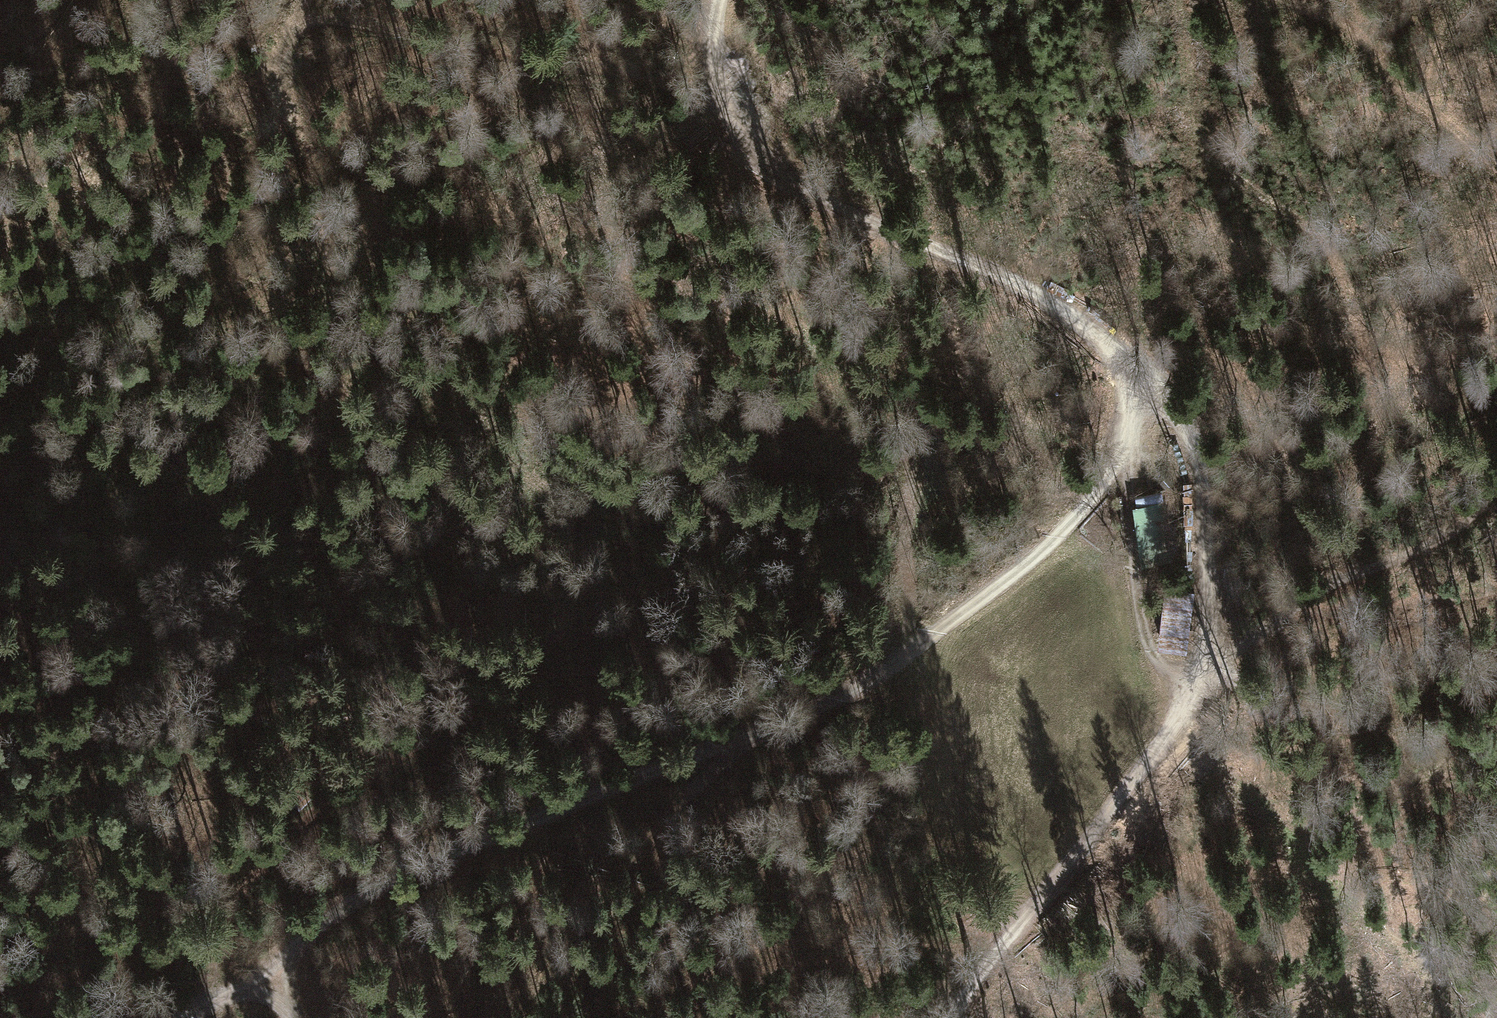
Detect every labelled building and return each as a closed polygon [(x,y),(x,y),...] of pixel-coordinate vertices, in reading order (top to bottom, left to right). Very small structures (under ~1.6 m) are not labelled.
[(1195,589),(1164,584),(1155,642),(1185,647),(1195,589)]
